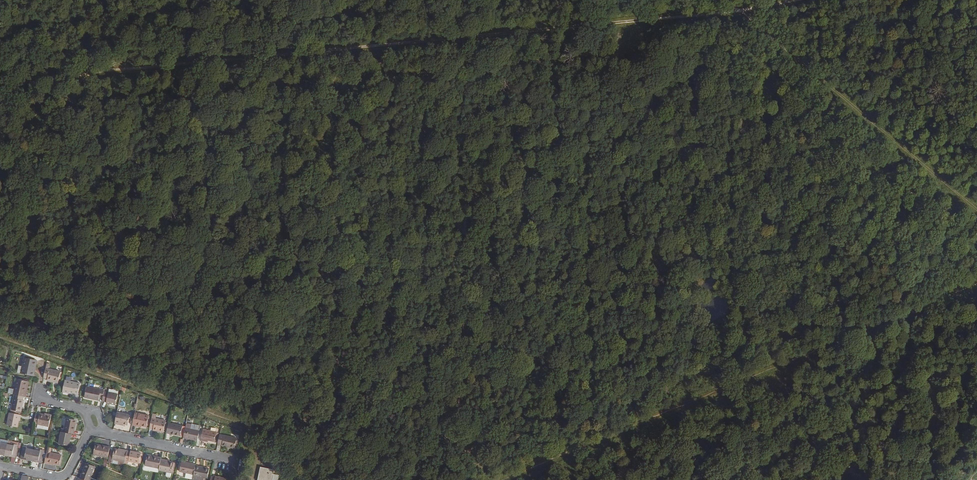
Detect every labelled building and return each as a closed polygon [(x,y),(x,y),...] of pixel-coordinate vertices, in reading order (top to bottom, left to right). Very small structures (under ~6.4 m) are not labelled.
[(34,368),(35,360),(23,357),(21,365),(17,365),(16,372),(30,375),(32,367),(34,368)] [(57,381),(60,371),(47,369),(44,368),(42,377),(47,378),(47,379),(57,381)] [(26,381),(14,378),(11,394),(12,394),(22,396),(23,396),(26,381)] [(77,394),(79,383),(67,380),(64,392),(71,393),(71,392),(77,394)] [(101,398),(102,392),(102,390),(85,387),(82,397),(97,400),(98,397),(101,398)] [(114,405),(116,395),(102,392),(101,398),(100,401),(109,402),(108,404),(114,405)] [(19,405),(22,396),(12,394),(8,409),(19,412),(20,406),(19,405)] [(18,420),(19,414),(8,412),(5,424),(15,427),(16,420),(18,420)] [(126,424),(128,415),(114,412),(112,423),(117,424),(117,423),(126,424)] [(38,413),(37,415),(34,414),(32,422),(36,422),(36,424),(47,426),(49,416),(38,413)] [(145,427),(147,416),(133,413),(131,425),(135,426),(135,425),(145,427)] [(151,413),(150,418),(148,428),(151,429),(151,430),(156,431),(156,430),(162,432),(164,420),(154,418),(155,414),(151,413)] [(72,418),(64,417),(61,431),(70,433),(71,433),(74,423),(72,423),(72,418)] [(180,436),(181,426),(167,423),(165,433),(180,436)] [(184,424),(184,428),(182,438),(196,441),(198,431),(189,429),(190,425),(184,424)] [(213,441),(215,432),(201,429),(199,440),(204,441),(204,439),(207,440),(213,441)] [(70,433),(61,431),(60,431),(57,443),(67,446),(70,433)] [(233,448),(235,438),(218,434),(216,444),(228,446),(227,447),(233,448)] [(108,448),(100,447),(101,445),(93,443),(91,454),(106,457),(108,448)] [(12,444),(12,445),(5,444),(3,455),(7,456),(8,454),(10,454),(9,456),(14,457),(16,445),(12,444)] [(26,446),(22,445),(19,459),(22,459),(23,457),(25,458),(25,460),(30,461),(32,449),(26,448),(26,446)] [(43,463),(50,464),(51,463),(53,463),(59,465),(61,454),(50,452),(51,447),(46,446),(43,463)] [(123,461),(125,451),(126,450),(119,448),(119,450),(112,448),(112,449),(109,459),(111,459),(123,462),(123,461)] [(39,449),(39,451),(32,449),(30,461),(35,462),(35,460),(37,460),(36,462),(40,463),(43,450),(39,449)] [(129,451),(129,452),(125,451),(123,461),(123,462),(122,465),(126,466),(127,462),(137,464),(139,464),(140,459),(138,459),(140,453),(129,451)] [(158,468),(160,459),(160,458),(146,455),(145,459),(143,459),(142,464),(144,464),(144,465),(158,468)] [(160,459),(158,468),(157,470),(170,473),(173,463),(167,462),(167,460),(160,459)] [(192,474),(194,466),(194,464),(180,461),(178,471),(184,472),(192,474)] [(79,475),(86,479),(87,479),(89,477),(93,467),(85,463),(81,471),(82,472),(79,475)] [(272,468),(258,465),(255,479),(277,479),(278,474),(271,473),(272,468)] [(194,466),(192,474),(191,476),(205,479),(206,479),(207,476),(208,469),(194,466)]
